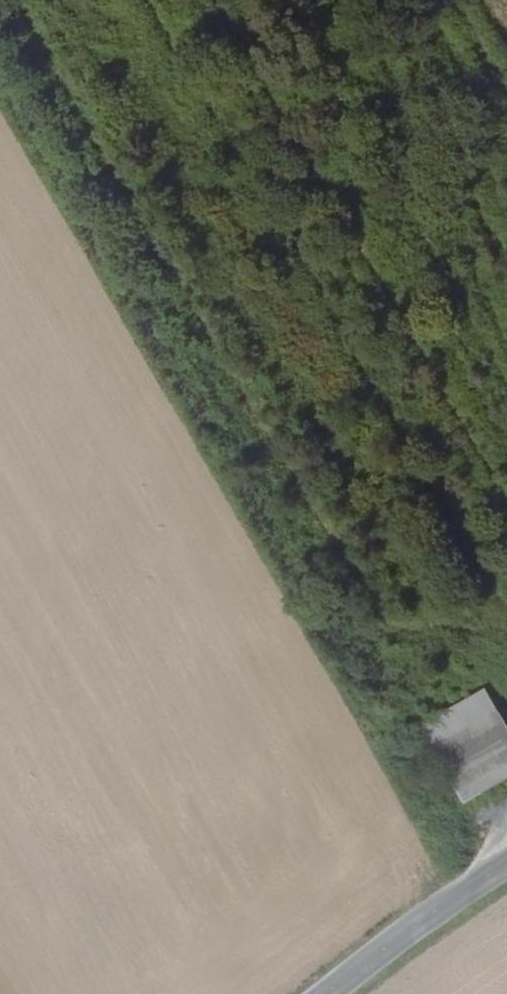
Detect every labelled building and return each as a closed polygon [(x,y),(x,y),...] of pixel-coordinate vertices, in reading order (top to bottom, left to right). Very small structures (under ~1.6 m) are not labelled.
[(503,709),(490,686),(420,726),(432,749),(462,803),(506,777),(506,715),(503,709)]
